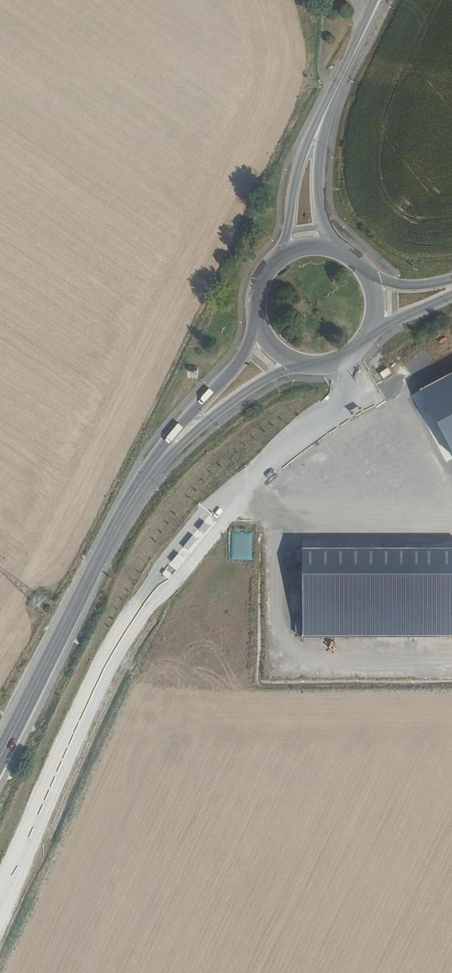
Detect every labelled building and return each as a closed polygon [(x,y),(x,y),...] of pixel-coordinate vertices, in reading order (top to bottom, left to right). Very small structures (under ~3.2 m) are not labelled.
[(421,388),(451,447),(451,372),(421,388)] [(230,559),(251,560),(252,533),(231,532),(230,559)] [(307,550),(307,636),(451,637),(451,550),(307,550)]
